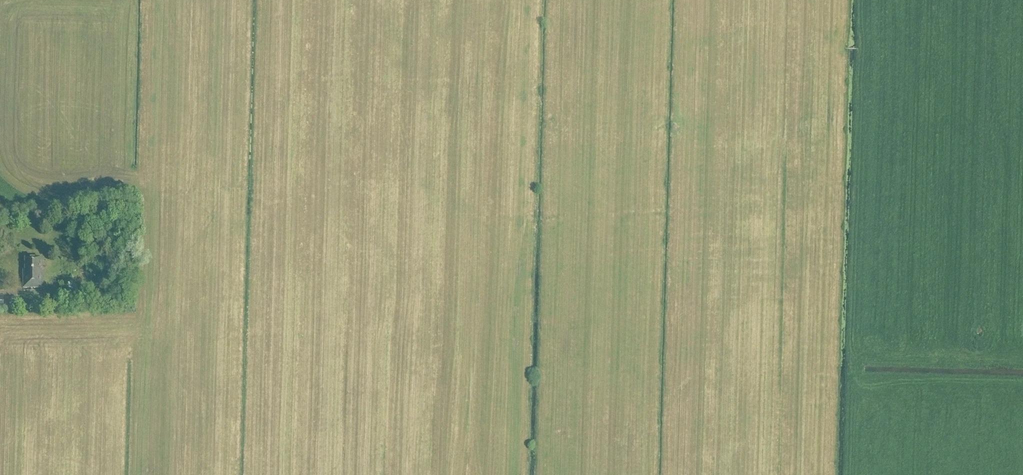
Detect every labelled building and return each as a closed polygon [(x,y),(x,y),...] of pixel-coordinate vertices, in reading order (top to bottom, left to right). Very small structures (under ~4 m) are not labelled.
[(25,273),(23,273),(23,288),(42,288),(42,270),(40,270),(40,258),(25,258),(25,273)]
